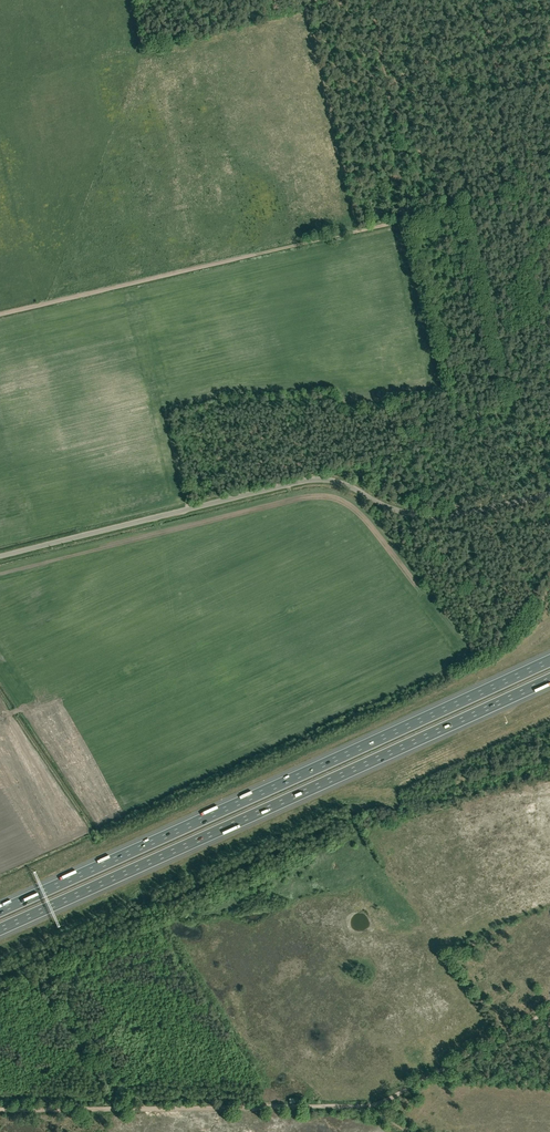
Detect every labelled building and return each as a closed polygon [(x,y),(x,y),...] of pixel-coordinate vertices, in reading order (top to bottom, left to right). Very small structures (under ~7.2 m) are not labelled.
[(358,768),(360,772),(369,768),(367,764),(358,768)] [(254,786),(256,790),(270,784),(269,780),(254,786)] [(153,830),(139,836),(141,840),(155,833),(153,830)]
